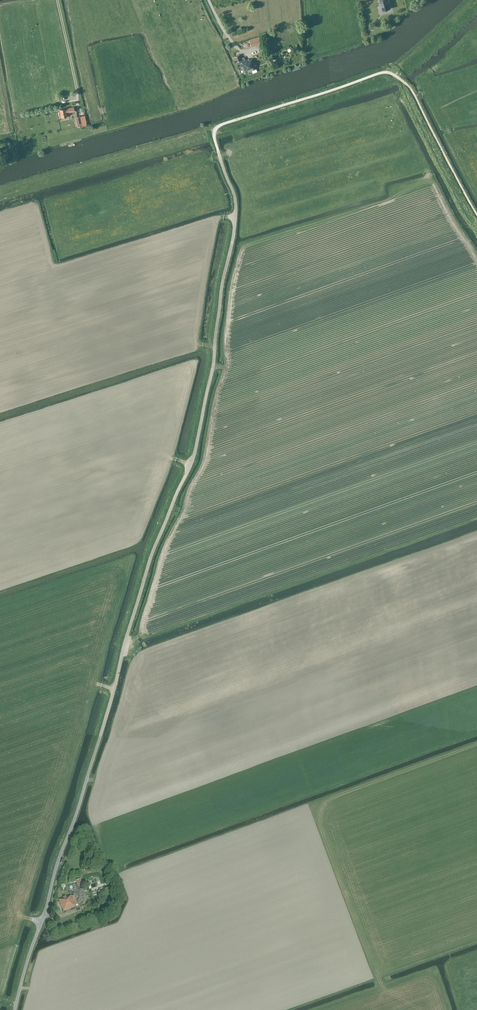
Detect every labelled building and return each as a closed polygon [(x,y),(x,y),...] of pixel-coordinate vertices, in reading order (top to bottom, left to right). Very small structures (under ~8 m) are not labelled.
[(382,11),(391,9),(388,0),(379,0),(382,11)] [(259,37),(249,39),(251,46),(261,43),(259,37)] [(239,54),(234,56),(237,64),(240,63),(244,74),(256,69),(252,58),(249,60),(248,59),(245,60),(244,57),(241,58),(239,54)] [(66,113),(75,111),(74,106),(59,109),(60,118),(66,117),(66,113)] [(85,115),(74,117),(76,127),(86,125),(85,115)] [(63,912),(75,908),(75,907),(74,906),(78,905),(77,902),(77,901),(75,895),(71,897),(70,896),(67,898),(66,895),(63,896),(63,898),(59,900),(61,907),(62,907),(63,912)]
